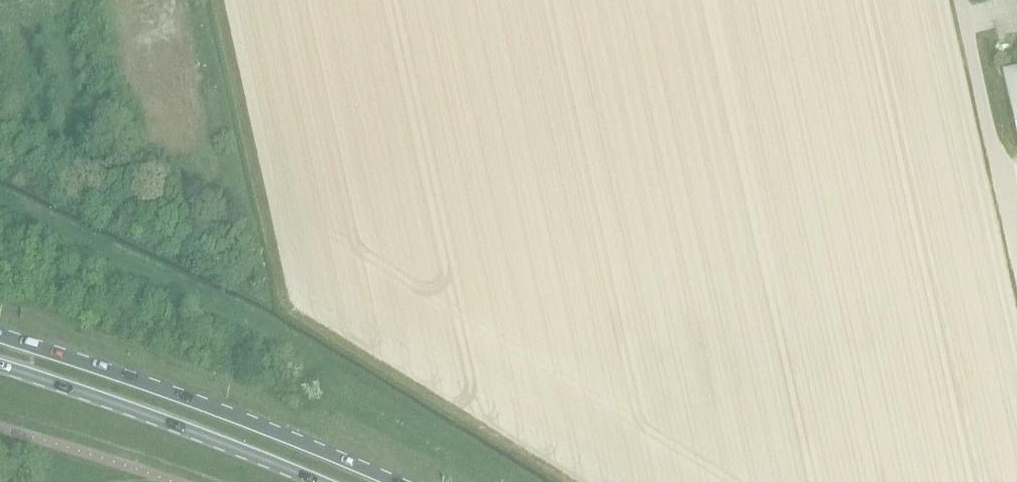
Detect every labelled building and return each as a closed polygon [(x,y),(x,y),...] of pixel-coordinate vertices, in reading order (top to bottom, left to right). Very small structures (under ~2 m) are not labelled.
[(1016,141),(1016,68),(1002,72),(1016,141)]
